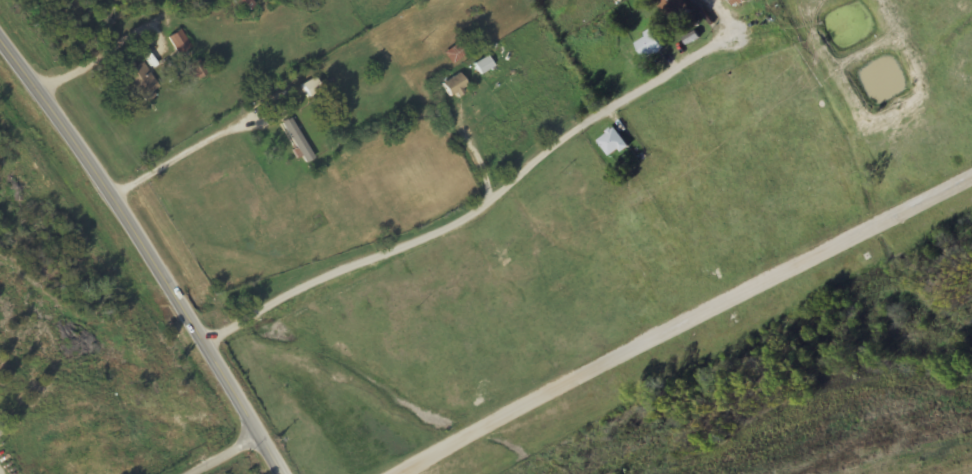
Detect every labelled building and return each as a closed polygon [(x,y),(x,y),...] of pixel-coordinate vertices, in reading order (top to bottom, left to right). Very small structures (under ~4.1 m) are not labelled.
[(243,14),(256,5),(252,0),(233,0),(243,14)] [(691,12),(684,0),(657,0),(671,24),(691,12)] [(191,46),(180,29),(168,38),(178,54),(191,46)] [(643,59),(662,50),(653,32),(635,41),(643,59)] [(452,62),(460,57),(460,56),(465,52),(462,46),(456,49),(455,47),(446,52),(452,62)] [(474,64),(480,73),(492,66),(486,57),(474,64)] [(119,64),(141,103),(160,92),(142,61),(133,66),(129,59),(119,64)] [(190,65),(199,77),(208,71),(199,59),(190,65)] [(467,88),(459,74),(442,83),(449,97),(467,88)] [(298,124),(302,121),(297,112),(289,116),(284,107),(270,114),(293,160),(312,150),(298,124)] [(597,140),(611,159),(628,147),(614,128),(597,140)]
